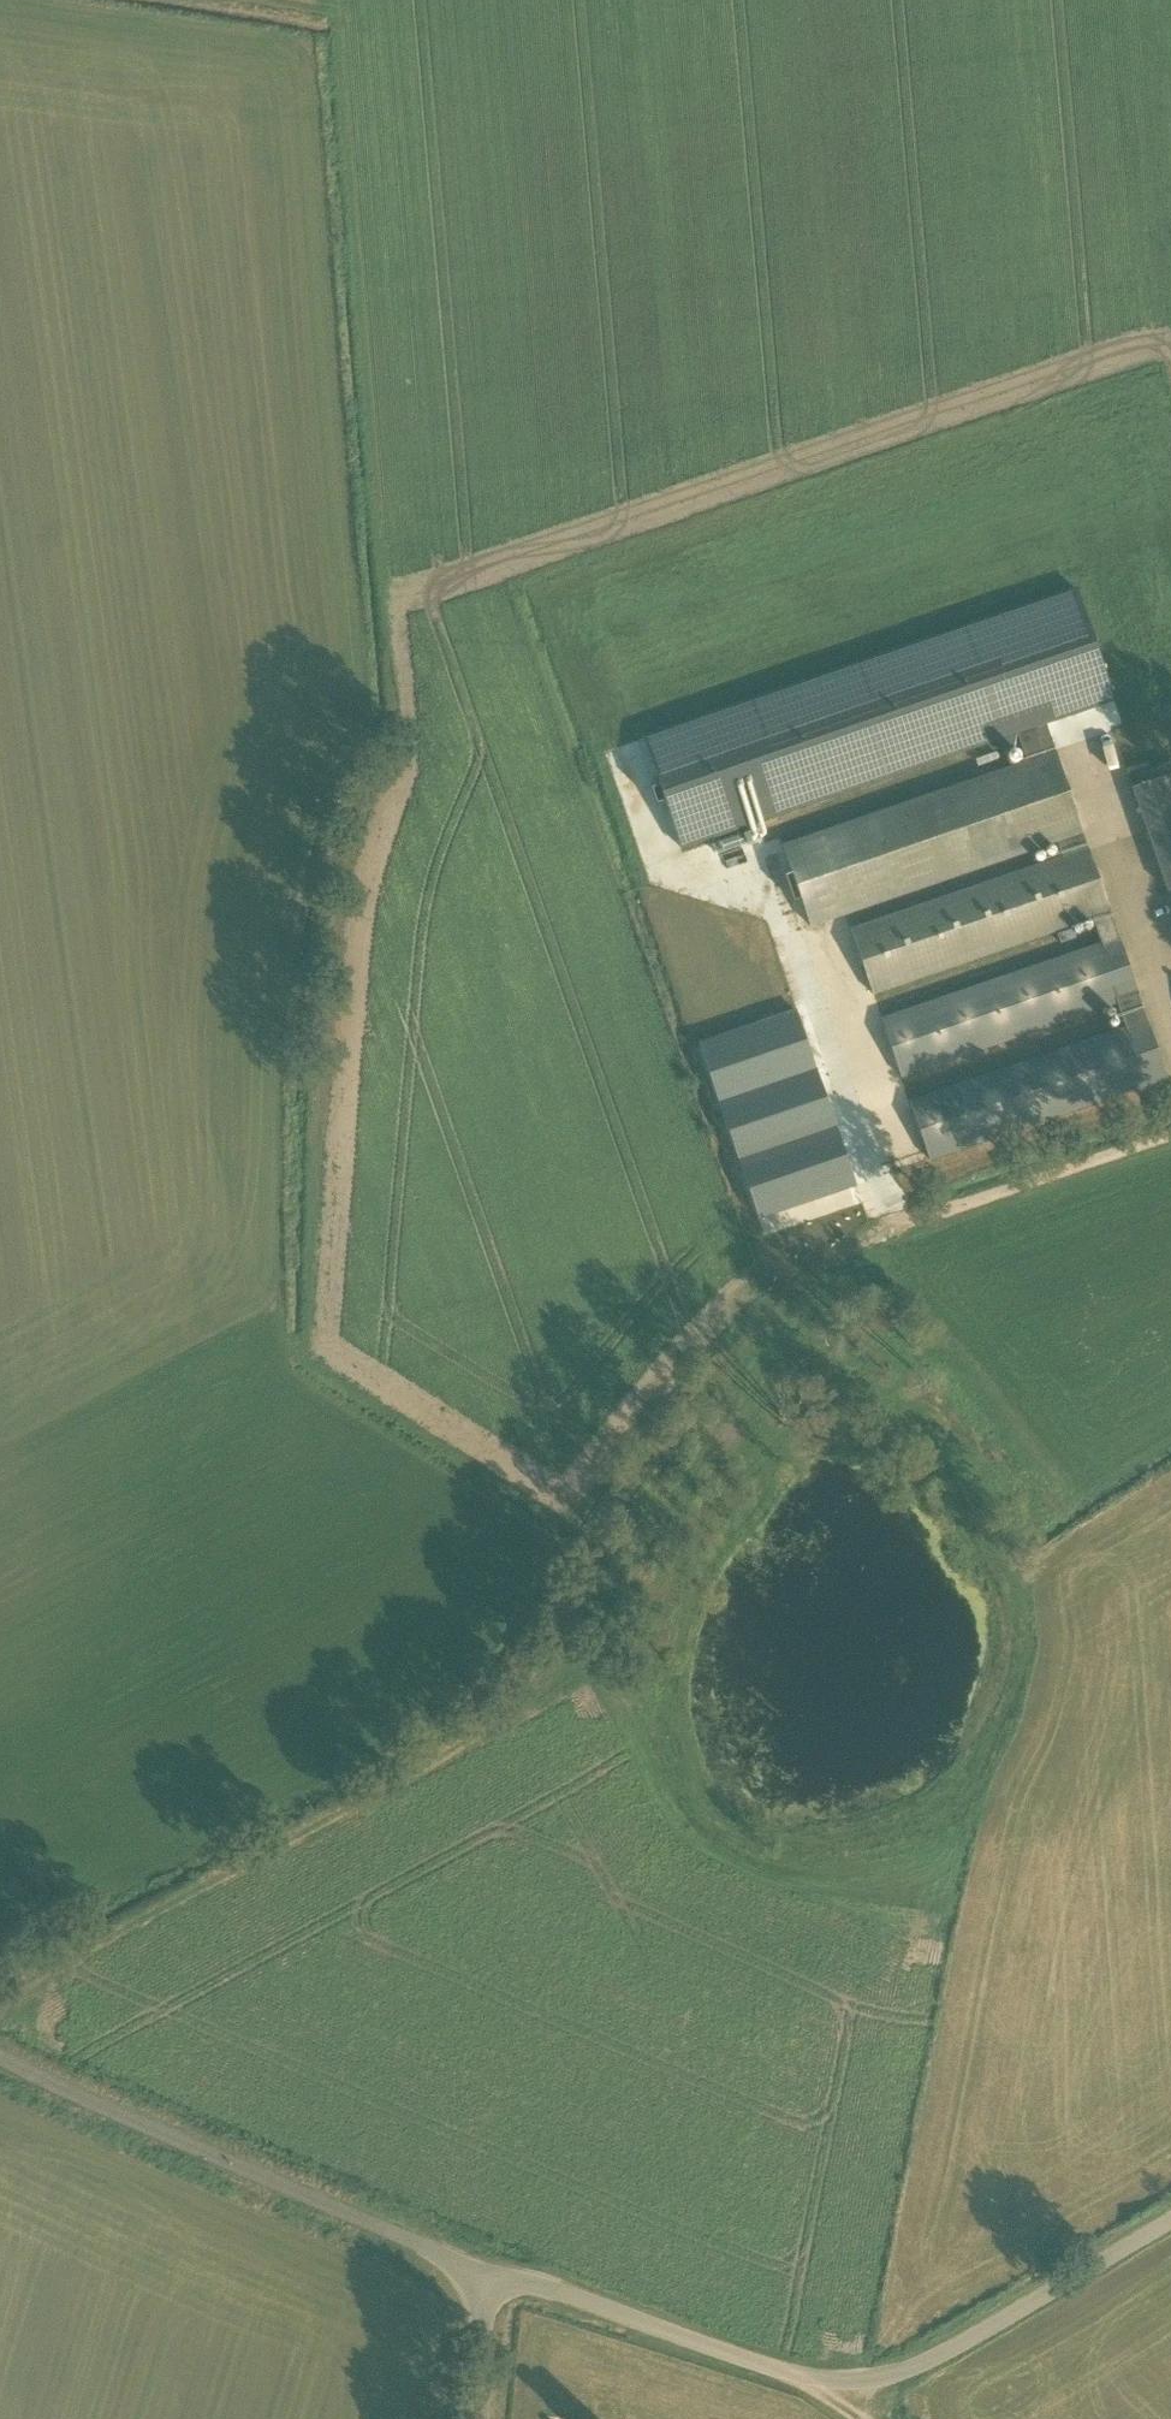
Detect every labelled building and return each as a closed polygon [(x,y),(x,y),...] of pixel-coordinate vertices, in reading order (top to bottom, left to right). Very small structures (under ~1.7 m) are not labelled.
[(902,1078),(1117,1002),(1126,1029),(911,1106),(916,1119),(930,1159),(1168,1078),(1148,1022),(1139,994),(1111,912),(1085,835),(1055,753),(1045,725),(1115,701),(1076,586),(641,735),(680,851),(998,742),(1013,737),(1017,736),(1025,762),(783,845),(811,928),(1058,844),(1062,857),(851,930),(873,994),(1093,918),(1101,945),(883,1020),(892,1049),(902,1078)] [(1170,891),(1170,777),(1135,789),(1147,828),(1169,892),(1170,891)]
